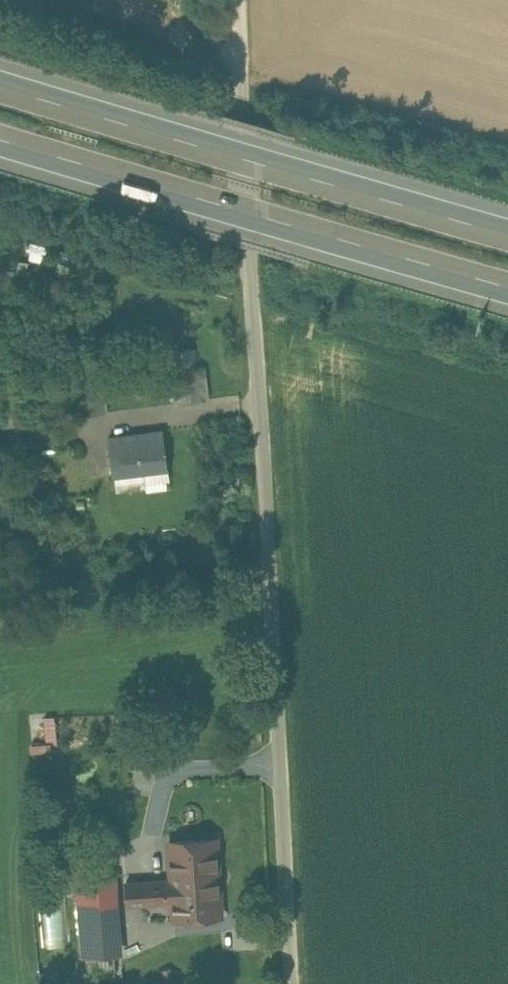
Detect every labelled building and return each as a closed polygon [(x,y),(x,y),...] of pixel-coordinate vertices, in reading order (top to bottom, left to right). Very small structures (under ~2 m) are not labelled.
[(42,260),(44,243),(28,241),(26,259),(42,260)] [(204,367),(172,371),(176,403),(208,399),(204,367)] [(162,430),(108,437),(113,474),(115,474),(116,485),(145,481),(144,470),(167,467),(162,430)] [(37,562),(25,564),(27,575),(38,573),(37,562)] [(57,714),(45,715),(46,739),(59,738),(57,714)] [(31,741),(31,750),(52,749),(52,740),(31,741)] [(215,839),(170,842),(172,874),(218,871),(215,839)] [(218,871),(172,874),(172,879),(127,882),(129,903),(174,901),(175,917),(220,914),(218,871)] [(98,876),(78,878),(82,930),(112,927),(108,875),(98,876)] [(48,943),(59,942),(59,921),(47,922),(48,943)] [(112,927),(82,930),(84,956),(115,953),(112,927)]
